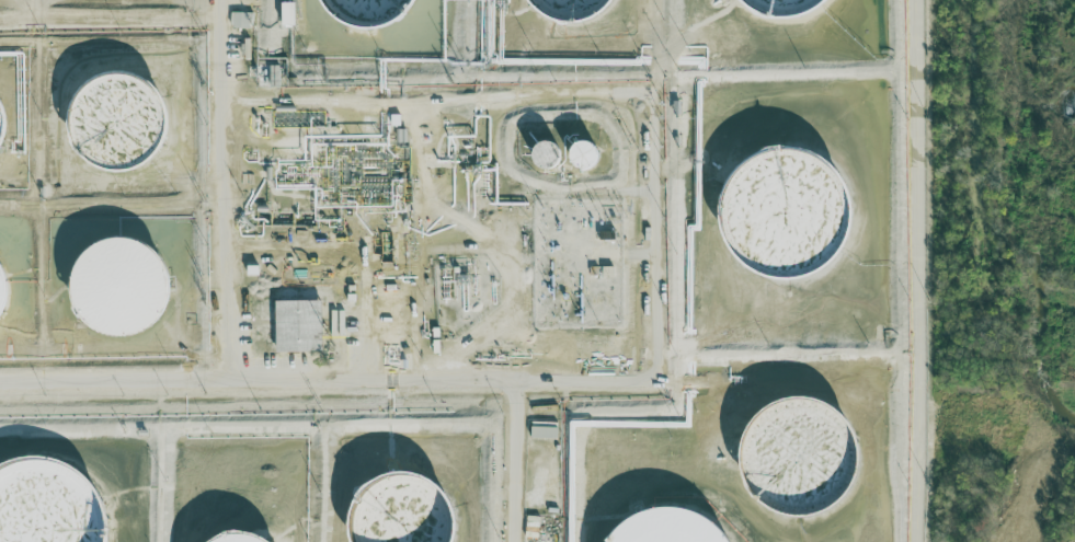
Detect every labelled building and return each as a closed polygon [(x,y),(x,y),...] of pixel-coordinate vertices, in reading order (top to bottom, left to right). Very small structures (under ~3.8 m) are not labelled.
[(340,19),(354,26),(370,28),(387,25),(401,16),(412,3),(413,0),(325,0),(328,7),(340,19)] [(567,25),(582,24),(597,16),(608,4),(610,0),(527,0),(527,1),(537,13),(550,22),(567,25)] [(749,3),(759,11),(784,17),(805,16),(829,4),(832,0),(747,0),(749,3)] [(284,2),(283,26),(296,26),(297,2),(284,2)] [(253,12),(230,12),(230,27),(252,28),(253,12)] [(81,163),(94,173),(111,177),(127,175),(144,169),(156,157),(162,142),(164,125),(161,108),(151,94),(138,84),(124,79),(108,79),(94,83),(81,92),(72,104),(67,118),(66,134),(71,150),(81,163)] [(7,147),(8,106),(0,96),(0,153),(7,147)] [(536,166),(539,170),(542,171),(547,172),(551,170),(554,168),(557,164),(558,160),(558,155),(556,151),(552,148),(549,147),(545,146),(541,147),(538,149),(535,151),(533,155),(533,159),(534,163),(536,166)] [(572,166),(575,170),(580,171),(584,171),(588,170),(592,166),(594,163),(595,159),(595,154),(593,151),(590,148),(586,146),(582,146),(579,147),(574,148),(572,151),(570,154),(570,159),(570,163),(572,166)] [(714,224),(714,211),(718,199),(722,188),(729,178),(737,169),(748,162),(759,157),(771,153),(784,153),(796,154),(808,159),(819,164),(828,172),(836,182),(843,193),(847,204),(849,216),(848,229),(846,241),(840,252),(834,263),(825,272),(815,279),(804,284),(792,287),(779,288),(767,286),(755,282),(744,276),(734,268),(727,260),(720,249),(716,237),(714,224)] [(81,326),(95,336),(112,341),(128,339),(144,332),(156,320),(163,305),(165,288),(161,272),(152,257),(139,247),(125,242),(110,242),(94,246),(82,255),(72,267),(67,281),(67,297),(71,313),(81,326)] [(0,259),(0,319),(5,314),(10,301),(11,286),(5,264),(0,259)] [(277,301),(278,352),(323,351),(322,300),(277,301)] [(768,514),(786,519),(805,519),(823,512),(838,500),(848,485),(854,466),(853,448),(845,430),(833,416),(816,406),(798,402),(777,404),(759,413),(745,428),(736,447),(735,468),(742,487),(753,503),(768,514)] [(557,439),(558,422),(531,421),(531,438),(557,439)] [(104,537),(101,512),(90,492),(72,475),(49,465),(28,464),(8,469),(0,473),(0,541),(103,541),(104,537)] [(450,537),(450,519),(443,503),(432,489),(418,482),(402,478),(387,480),(373,486),(361,496),(352,510),(348,526),(349,541),(449,541),(450,537)] [(718,538),(699,522),(676,515),(655,514),(634,520),(617,532),(608,541),(720,541),(718,538)] [(270,538),(238,530),(216,541),(221,541),(270,541),(270,538)]
